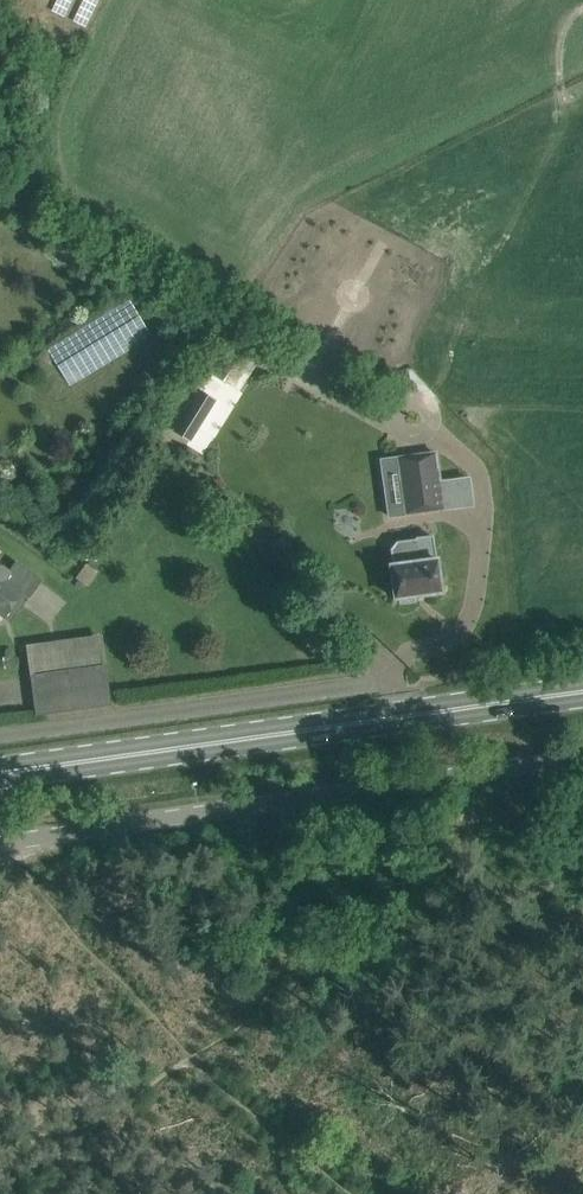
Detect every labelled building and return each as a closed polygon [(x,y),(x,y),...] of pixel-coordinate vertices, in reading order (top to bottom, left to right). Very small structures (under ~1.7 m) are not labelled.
[(42,345),(67,388),(152,337),(127,295),(42,345)] [(235,328),(207,370),(238,392),(267,348),(235,328)] [(200,427),(179,415),(171,429),(191,441),(200,427)] [(397,456),(405,514),(445,508),(437,450),(397,456)] [(433,535),(417,538),(397,540),(391,548),(393,565),(392,565),(396,598),(442,592),(437,559),(436,559),(433,535)] [(5,619),(23,594),(3,580),(9,570),(0,563),(0,615),(5,619)] [(106,663),(105,663),(31,674),(37,715),(112,704),(106,663)]
